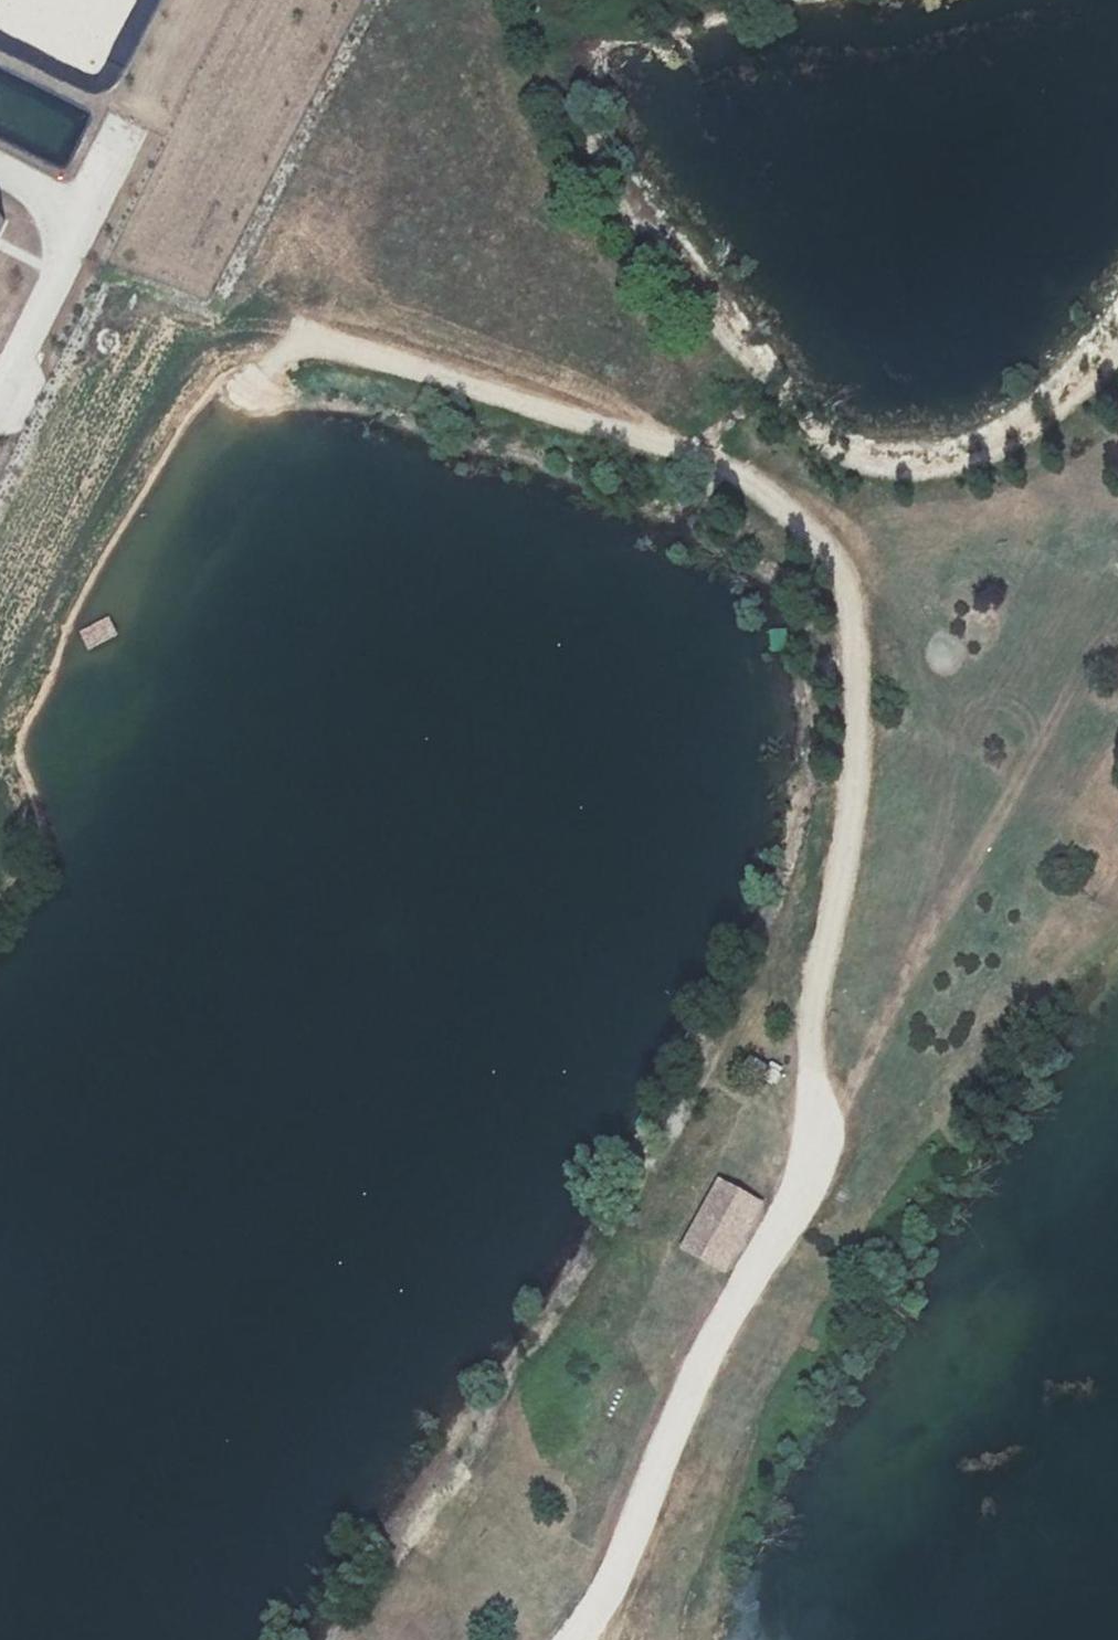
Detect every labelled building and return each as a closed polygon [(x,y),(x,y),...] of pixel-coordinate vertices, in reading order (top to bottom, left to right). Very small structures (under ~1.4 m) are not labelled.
[(9,225),(0,221),(0,243),(9,225)] [(717,1184),(680,1252),(723,1275),(760,1207),(717,1184)]
